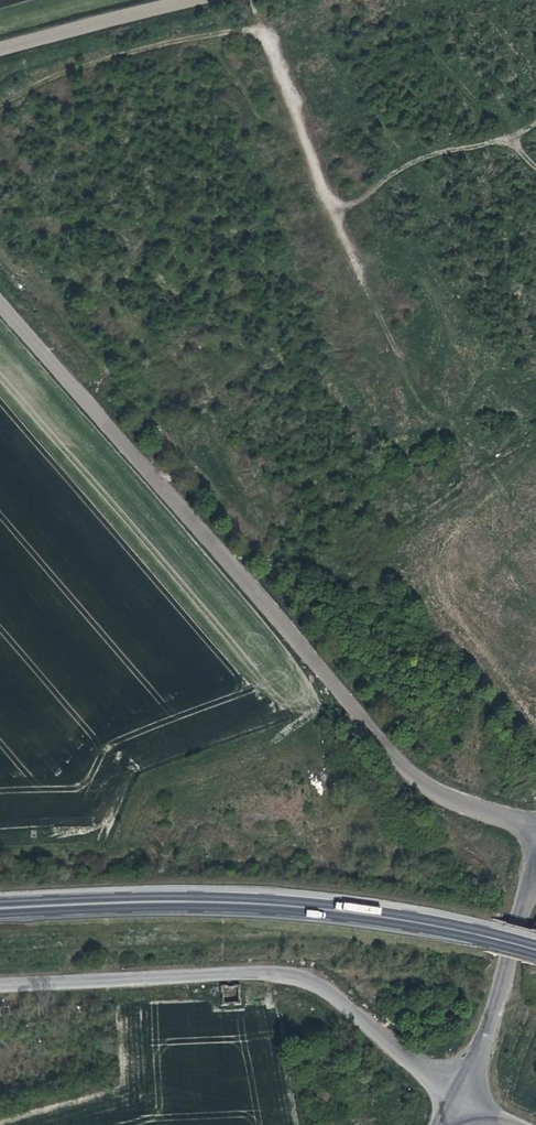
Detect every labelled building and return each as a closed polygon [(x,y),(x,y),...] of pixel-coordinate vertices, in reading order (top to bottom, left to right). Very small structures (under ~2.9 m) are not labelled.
[(195,1007),(186,1007),(187,1018),(196,1017),(195,1007)]
